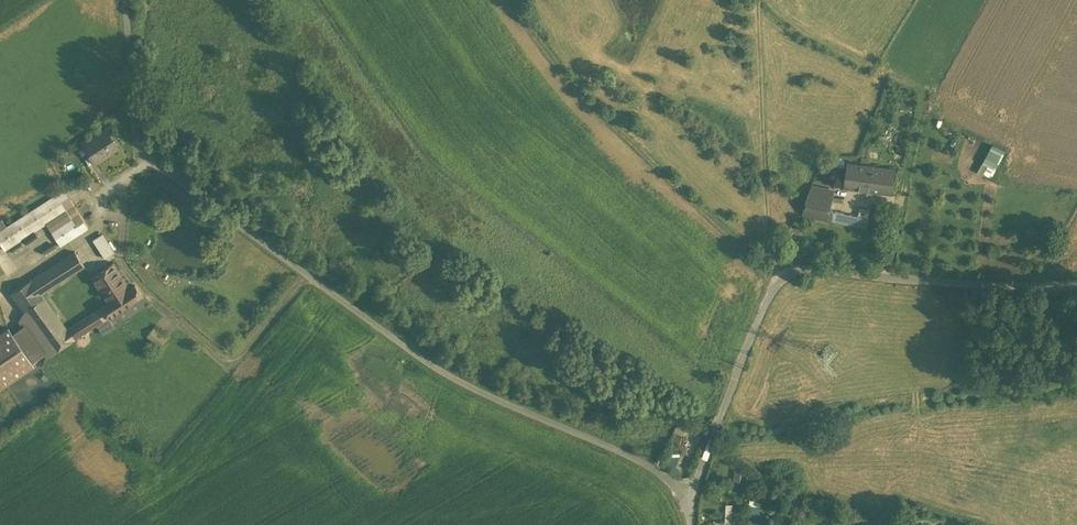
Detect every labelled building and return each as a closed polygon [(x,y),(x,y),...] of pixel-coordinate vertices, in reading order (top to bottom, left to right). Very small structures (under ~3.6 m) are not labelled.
[(105,126),(83,141),(96,161),(118,146),(105,126)] [(1006,152),(993,145),(979,171),(991,178),(1006,152)] [(896,169),(849,162),(845,186),(893,193),(896,169)] [(811,184),(808,198),(832,203),(835,189),(811,184)] [(0,230),(0,243),(4,249),(66,209),(72,218),(51,231),(60,244),(88,226),(64,189),(0,230)] [(832,203),(808,198),(804,215),(829,220),(831,209),(832,203)] [(861,206),(859,215),(869,217),(871,208),(861,206)] [(859,215),(831,209),(829,220),(867,229),(869,217),(859,215)] [(105,232),(95,239),(107,257),(117,250),(105,232)] [(75,251),(31,279),(40,293),(42,292),(84,265),(75,251)] [(114,262),(91,277),(107,303),(102,306),(108,316),(141,294),(135,285),(133,286),(130,288),(114,262)] [(67,329),(57,315),(40,293),(31,279),(10,292),(24,311),(19,319),(47,357),(73,339),(108,316),(102,306),(67,329)] [(159,326),(149,333),(159,347),(169,340),(159,326)] [(0,332),(0,388),(7,384),(7,383),(34,365),(14,334),(8,327),(0,332)] [(676,431),(686,434),(688,425),(678,422),(676,431)] [(734,479),(741,481),(744,466),(737,465),(734,479)] [(752,496),(751,515),(764,515),(764,496),(752,496)] [(735,503),(728,503),(728,521),(718,521),(718,524),(734,524),(734,520),(735,520),(735,503)]
